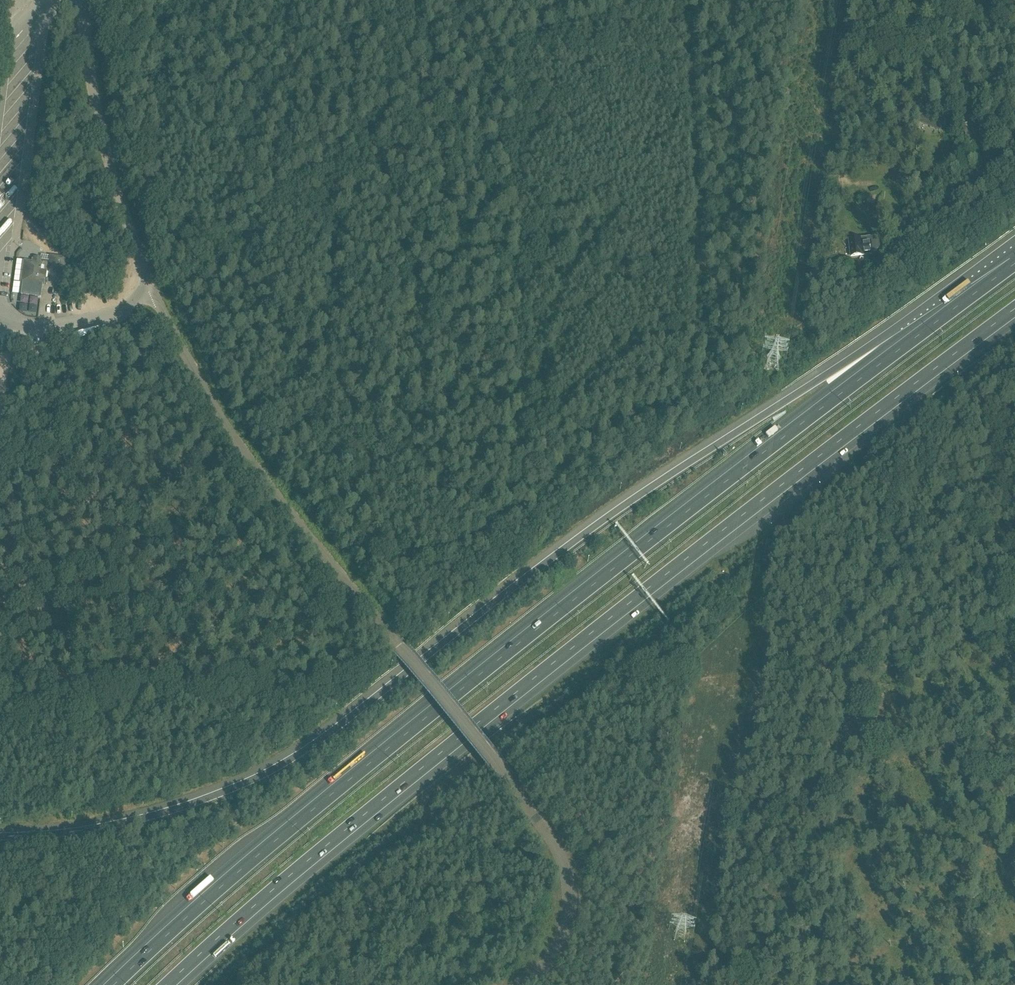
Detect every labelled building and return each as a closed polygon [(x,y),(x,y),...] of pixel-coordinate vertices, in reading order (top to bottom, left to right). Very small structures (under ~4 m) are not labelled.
[(861,238),(849,240),(851,256),(872,254),(871,242),(867,242),(867,237),(861,238)] [(31,263),(25,262),(22,281),(21,291),(41,294),(42,284),(43,284),(44,278),(46,279),(47,269),(46,269),(47,268),(48,268),(48,269),(65,272),(67,257),(50,255),(49,257),(47,256),(46,260),(41,260),(41,258),(36,257),(34,256),(33,259),(32,258),(31,263)]
